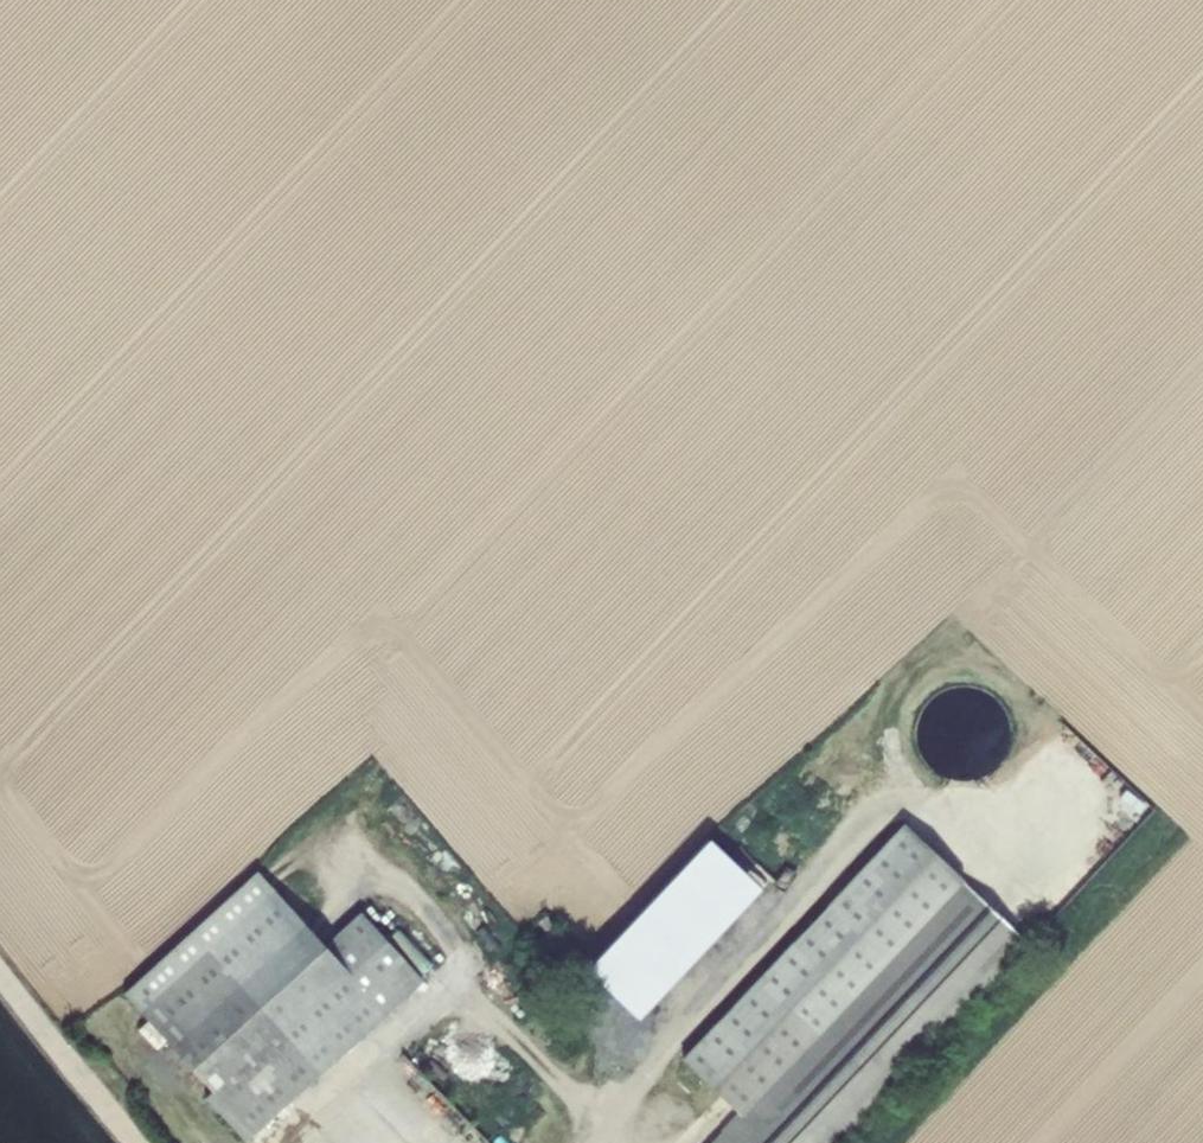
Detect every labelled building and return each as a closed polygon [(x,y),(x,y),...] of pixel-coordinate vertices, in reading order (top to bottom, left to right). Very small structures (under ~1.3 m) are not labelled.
[(719,1142),(833,1142),(1020,945),(902,833),(682,1065),(740,1120),(719,1142)] [(709,846),(587,975),(637,1023),(759,893),(709,846)] [(125,985),(211,1082),(198,1093),(242,1142),(246,1142),(434,974),(375,908),(339,940),(266,859),(125,985)]
